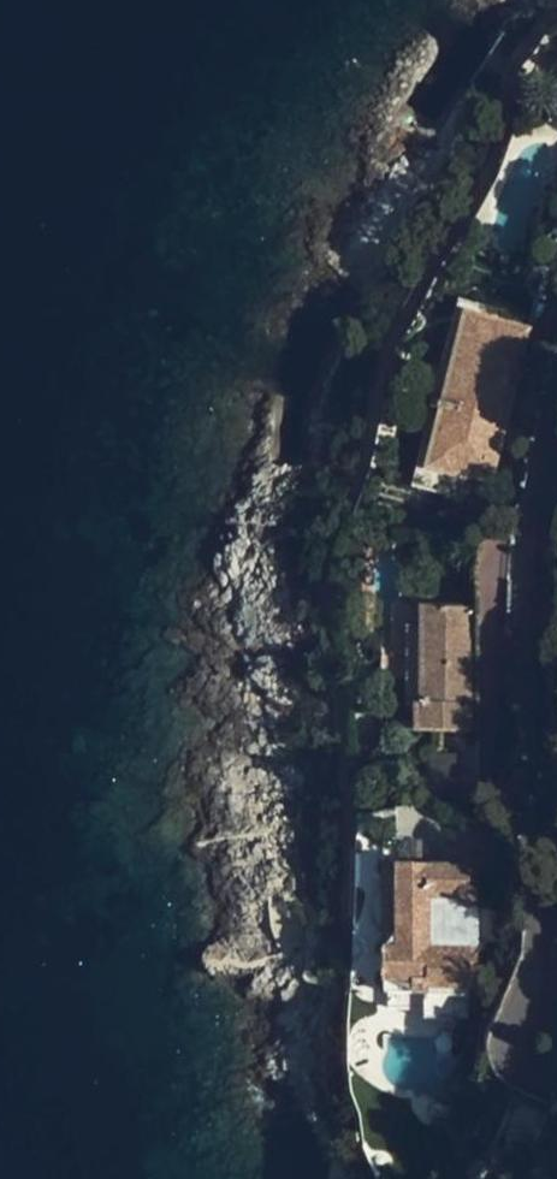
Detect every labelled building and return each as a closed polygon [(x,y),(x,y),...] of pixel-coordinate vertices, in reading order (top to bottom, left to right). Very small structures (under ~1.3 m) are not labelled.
[(489,331),(493,311),(459,302),(454,322),(469,326),(489,331)] [(434,403),(431,411),(447,415),(427,490),(457,498),(463,472),(495,480),(528,354),(517,350),(524,318),(493,311),(489,331),(469,326),(448,407),(434,403)] [(454,322),(434,403),(448,407),(469,326),(454,322)] [(447,415),(431,411),(412,486),(427,490),(447,415)] [(423,610),(423,626),(421,706),(415,706),(414,731),(451,732),(451,726),(469,727),(472,611),(423,610)] [(421,706),(423,626),(407,626),(405,705),(415,706),(421,706)] [(454,754),(430,753),(429,799),(452,800),(454,754)] [(385,840),(385,867),(451,868),(433,820),(407,820),(406,839),(385,840)] [(451,868),(385,867),(383,987),(418,987),(418,1002),(418,1015),(461,1015),(461,990),(464,990),(464,988),(468,988),(468,948),(426,947),(426,898),(458,898),(458,903),(460,906),(461,907),(463,909),(464,909),(468,910),(474,909),(478,904),(479,899),(475,892),(473,891),(468,890),(468,869),(451,868)] [(458,903),(458,898),(426,898),(426,947),(468,948),(468,938),(438,937),(437,910),(468,910),(464,909),(463,909),(461,907),(460,906),(458,903)] [(418,987),(383,987),(383,1002),(418,1002),(418,987)]
